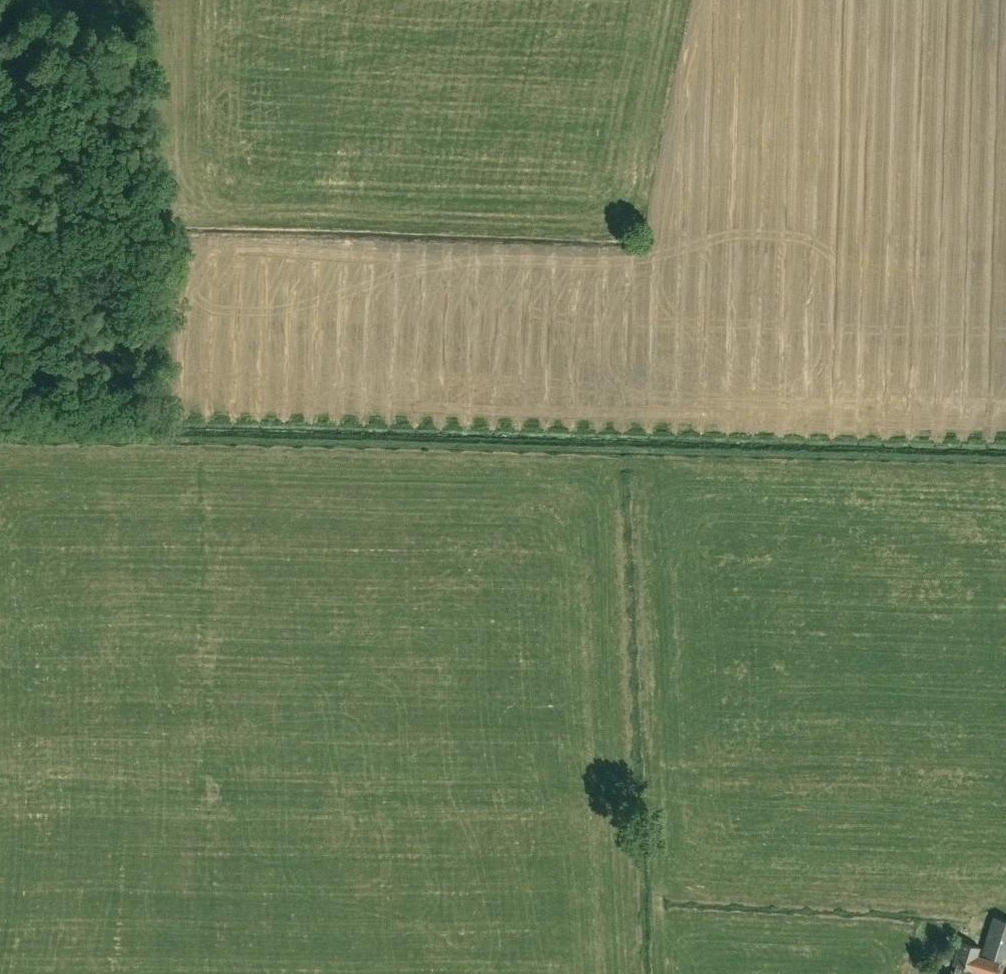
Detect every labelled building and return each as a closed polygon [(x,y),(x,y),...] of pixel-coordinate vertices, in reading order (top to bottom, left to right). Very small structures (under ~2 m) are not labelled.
[(1005,956),(1005,920),(993,916),(982,954),(1005,961),(1005,956)] [(960,972),(961,967),(986,973),(995,973),(998,962),(977,956),(979,947),(960,941),(953,964),(956,965),(954,971),(950,970),(949,973),(965,973),(960,972)]
